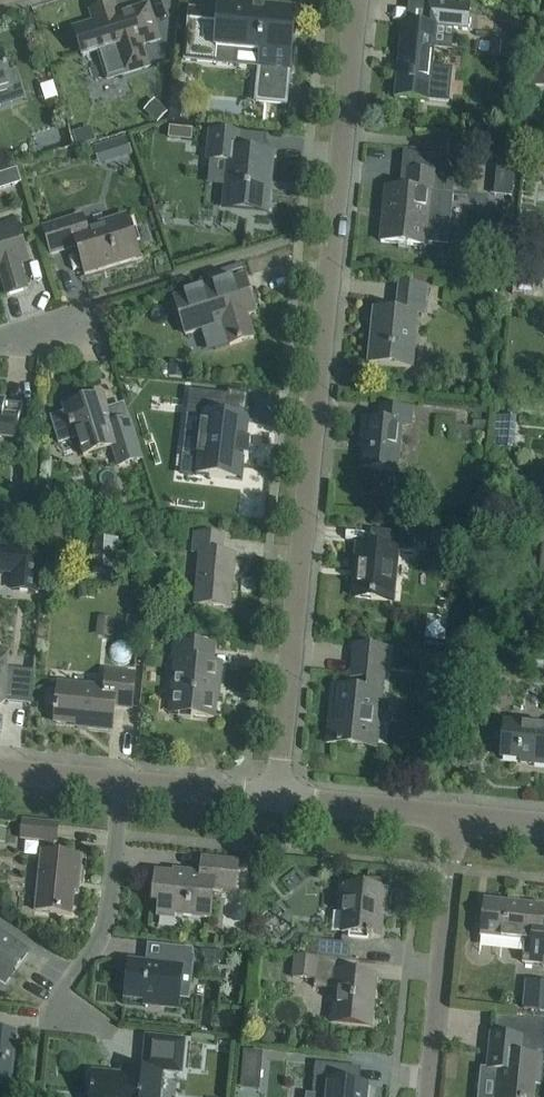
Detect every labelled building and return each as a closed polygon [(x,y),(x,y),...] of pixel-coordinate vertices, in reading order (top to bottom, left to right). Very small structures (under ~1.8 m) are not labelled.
[(421,24),(406,22),(401,71),(398,70),(395,97),(449,102),(452,69),(431,67),(435,27),(466,30),(469,2),(451,0),(423,0),(421,24)] [(92,22),(73,28),(81,56),(114,46),(123,74),(148,66),(142,45),(159,40),(148,5),(118,14),(115,4),(89,12),(92,22)] [(260,53),(255,101),(285,104),(290,45),(285,44),(286,33),(292,34),(294,11),(263,8),(263,13),(253,12),(253,8),(219,5),(218,12),(190,9),(185,60),(215,63),(216,49),(260,53)] [(518,56),(519,43),(501,41),(500,54),(518,56)] [(12,88),(0,52),(0,91),(12,88)] [(157,123),(167,112),(154,100),(144,110),(157,123)] [(206,162),(228,165),(223,211),(270,216),(277,151),(244,148),(246,131),(210,127),(206,162)] [(21,184),(16,170),(8,172),(12,186),(21,184)] [(436,174),(405,171),(403,190),(386,188),(380,242),(425,246),(425,244),(445,246),(450,195),(434,193),(436,174)] [(76,246),(85,275),(139,259),(126,216),(85,229),(81,216),(43,228),(51,254),(76,246)] [(6,295),(26,289),(16,256),(24,253),(14,221),(0,225),(0,276),(6,295)] [(243,275),(173,297),(185,334),(222,322),(229,344),(253,337),(246,315),(255,312),(243,275)] [(374,309),(369,363),(410,368),(416,314),(422,315),(425,286),(400,284),(397,312),(374,309)] [(242,482),(244,461),(249,461),(249,459),(245,459),(246,445),(250,445),(251,443),(246,443),(248,422),(226,420),(229,397),(189,393),(187,418),(202,419),(196,477),(242,482)] [(65,412),(48,417),(57,445),(77,439),(83,456),(112,447),(118,467),(141,459),(125,408),(108,413),(103,395),(63,408),(65,412)] [(16,438),(19,407),(2,405),(3,400),(0,400),(0,437),(16,438)] [(364,440),(360,468),(396,472),(401,424),(410,425),(412,410),(380,406),(378,421),(362,419),(360,440),(364,440)] [(509,432),(511,416),(495,415),(494,431),(509,432)] [(27,515),(7,513),(5,532),(25,534),(27,515)] [(45,519),(43,538),(61,540),(63,522),(45,519)] [(356,569),(353,597),(390,600),(394,550),(413,552),(415,533),(370,529),(369,547),(355,546),(353,569),(356,569)] [(234,555),(225,554),(227,536),(193,533),(192,551),(198,551),(194,604),(229,607),(234,555)] [(97,617),(96,633),(112,635),(114,618),(97,617)] [(214,645),(175,641),(173,660),(174,660),(168,712),(217,717),(223,663),(213,662),(214,645)] [(381,692),(384,648),(353,646),(351,678),(357,678),(356,689),(332,687),(327,743),(351,746),(352,742),(373,744),(378,692),(381,692)] [(13,669),(14,662),(0,661),(0,708),(10,702),(30,704),(34,671),(13,669)] [(54,722),(87,725),(86,728),(110,730),(113,706),(130,708),(133,675),(106,672),(104,689),(58,684),(54,722)] [(504,721),(500,757),(529,760),(528,763),(543,765),(543,725),(504,721)] [(22,821),(21,839),(45,841),(44,852),(41,852),(35,911),(71,915),(74,891),(75,882),(79,882),(81,856),(53,853),(54,842),(56,843),(58,825),(22,821)] [(160,895),(158,913),(210,918),(213,889),(235,891),(237,862),(202,858),(200,874),(174,871),(173,874),(156,873),(154,895),(160,895)] [(344,903),(341,933),(366,936),(366,938),(372,939),(372,936),(379,937),(382,907),(385,907),(387,889),(339,885),(338,903),(344,903)] [(538,964),(542,967),(543,967),(543,916),(543,911),(543,906),(484,900),(480,937),(530,943),(529,950),(523,949),(522,962),(538,964)] [(5,982),(26,952),(0,933),(0,979),(5,982)] [(318,940),(317,957),(349,960),(350,943),(318,940)] [(163,946),(161,966),(129,963),(125,998),(159,1002),(158,1006),(177,1008),(181,975),(190,976),(193,949),(163,946)] [(358,960),(349,960),(317,957),(293,954),(291,977),(314,979),(314,987),(332,989),(329,1020),(373,1024),(378,978),(348,975),(349,960),(358,961),(358,960)] [(8,1090),(11,1051),(14,1051),(16,1033),(0,1032),(0,1089),(8,1090)] [(494,1096),(533,1096),(535,1076),(540,1076),(541,1058),(519,1056),(521,1037),(490,1034),(486,1070),(497,1071),(494,1096)] [(123,1069),(123,1076),(92,1073),(90,1096),(159,1096),(161,1074),(184,1077),(188,1040),(147,1036),(143,1071),(123,1069)] [(242,1076),(259,1078),(261,1054),(244,1052),(242,1076)] [(473,1061),(472,1091),(482,1091),(483,1061),(473,1061)] [(350,1066),(315,1063),(312,1095),(323,1096),(367,1096),(368,1084),(349,1082),(350,1066)]
